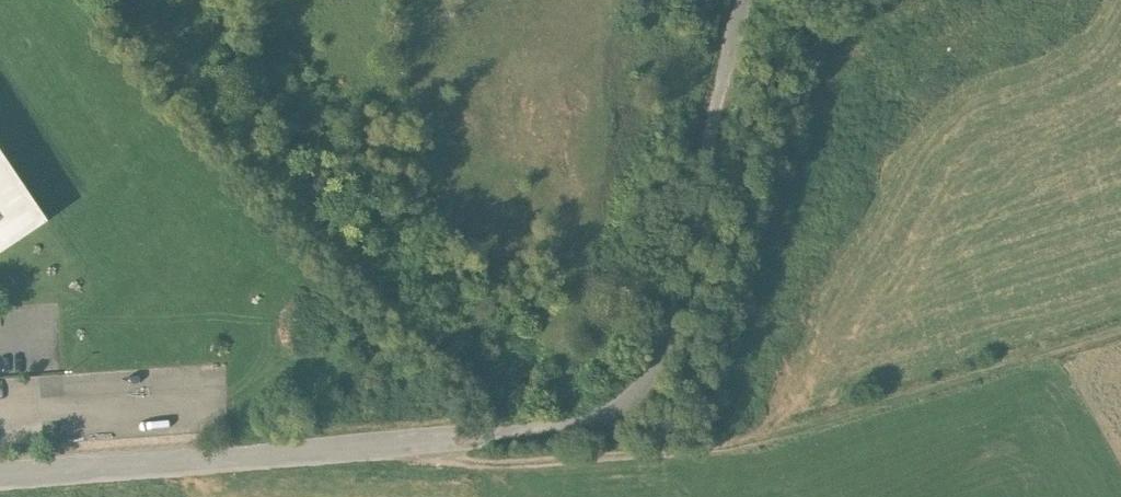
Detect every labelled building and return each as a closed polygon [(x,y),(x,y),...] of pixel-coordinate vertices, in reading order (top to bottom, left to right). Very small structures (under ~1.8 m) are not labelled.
[(0,151),(0,254),(47,222),(0,151)]
